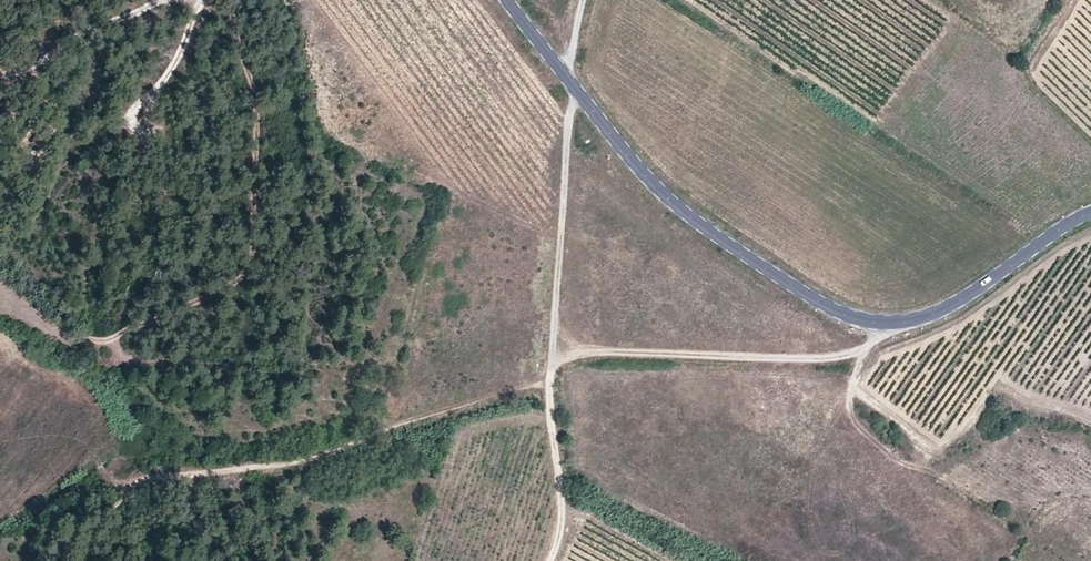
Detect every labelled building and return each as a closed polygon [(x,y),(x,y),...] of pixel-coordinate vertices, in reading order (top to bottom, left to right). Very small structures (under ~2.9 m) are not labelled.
[(35,133),(27,146),(38,152),(45,138),(35,133)]
